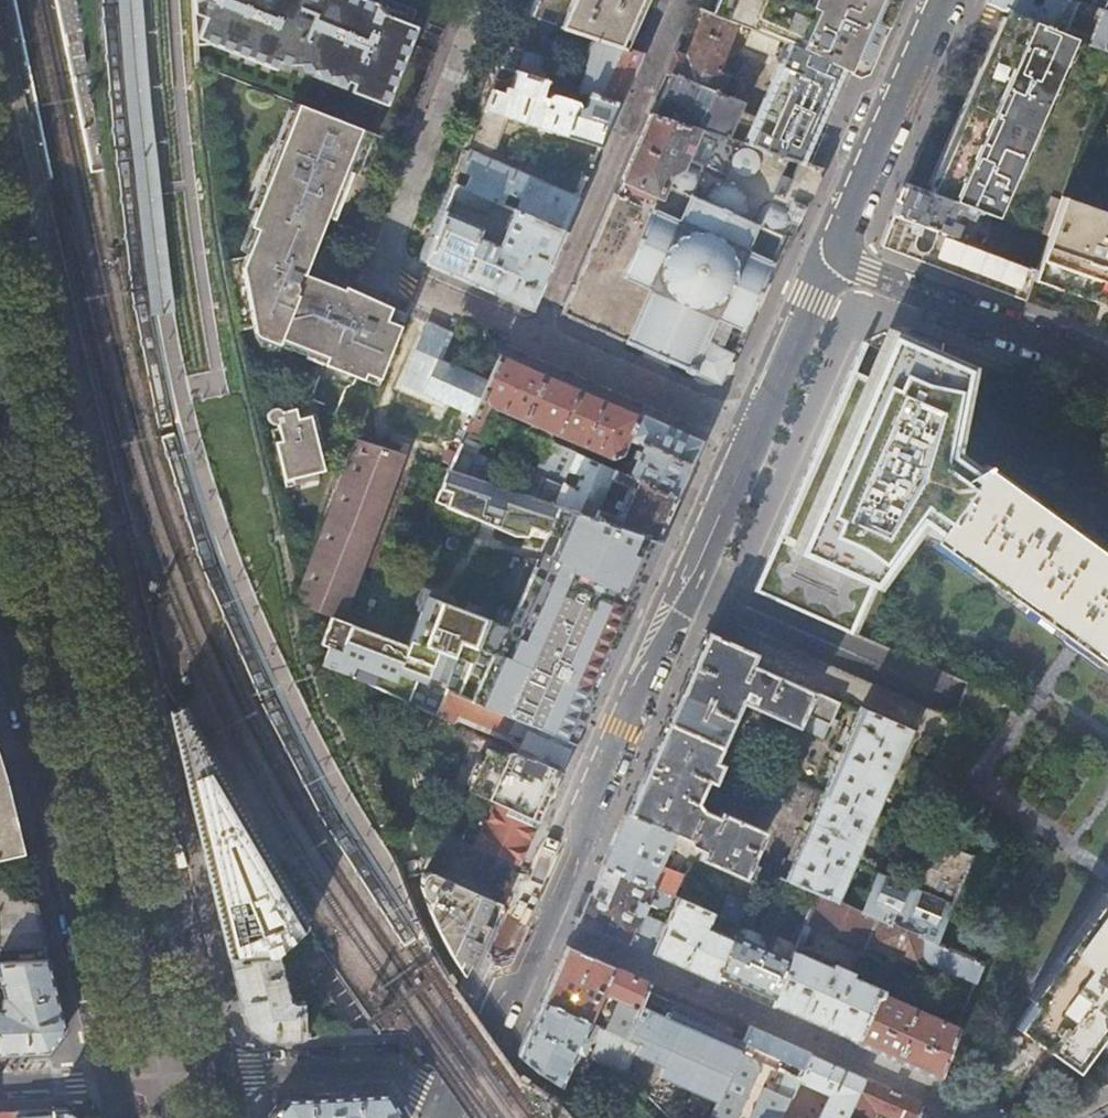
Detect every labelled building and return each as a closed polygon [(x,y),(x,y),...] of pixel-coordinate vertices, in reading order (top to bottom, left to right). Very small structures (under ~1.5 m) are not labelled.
[(199,42),(214,42),(276,66),(278,60),(287,63),(299,63),(304,70),(315,69),(320,77),(331,76),(335,82),(346,81),(347,80),(353,82),(350,91),(385,105),(416,26),(407,23),(410,16),(370,0),(197,0),(199,42)] [(534,18),(596,38),(625,48),(633,31),(647,0),(541,0),(534,18)] [(813,4),(804,0),(719,0),(713,13),(735,22),(788,43),(831,60),(830,62),(841,67),(854,72),(860,71),(866,69),(897,0),(814,0),(813,4)] [(986,2),(988,2),(1009,11),(1062,33),(1076,0),(987,0),(986,2)] [(1088,4),(1102,10),(1107,12),(1107,0),(1090,0),(1088,4)] [(1102,10),(1089,44),(1107,52),(1107,12),(1102,10)] [(717,70),(735,22),(713,13),(706,11),(688,59),(676,54),(667,72),(735,98),(742,79),(717,70)] [(1062,33),(1009,11),(1008,13),(1000,30),(992,49),(962,117),(936,175),(929,191),(975,209),(1048,235),(1061,198),(1097,94),(1107,98),(1107,52),(1089,44),(1062,33)] [(643,53),(625,48),(596,38),(593,47),(587,44),(584,52),(591,54),(582,81),(552,71),(555,61),(509,47),(501,66),(523,74),(548,82),(589,96),(620,106),(643,53)] [(828,96),(841,67),(830,62),(831,60),(788,43),(758,116),(742,109),(745,102),(735,98),(667,72),(649,113),(651,114),(789,157),(799,160),(828,96)] [(543,96),(548,82),(523,74),(520,82),(509,83),(496,79),(460,172),(471,176),(465,189),(496,202),(504,206),(509,194),(522,199),(517,211),(564,231),(579,197),(491,160),(505,116),(601,147),(610,127),(620,106),(589,96),(584,111),(580,110),(578,102),(553,94),(546,97),(543,96)] [(372,132),(297,103),(281,142),(275,140),(258,180),(265,183),(254,211),(318,236),(344,170),(355,174),(372,132)] [(789,157),(651,114),(616,194),(615,194),(576,282),(562,313),(718,382),(723,372),(727,362),(752,308),(758,292),(763,282),(791,220),(798,224),(804,211),(823,168),(799,160),(783,197),(773,192),(789,157)] [(970,222),(975,209),(929,191),(908,184),(906,183),(895,208),(892,213),(944,232),(952,235),(956,224),(953,223),(955,216),(970,222)] [(492,210),(496,202),(465,189),(455,185),(450,198),(483,212),(485,207),(492,210)] [(1048,235),(1037,267),(1036,271),(1107,298),(1107,214),(1061,198),(1048,235)] [(531,307),(564,231),(517,211),(514,210),(505,230),(508,231),(501,248),(477,237),(480,230),(478,226),(445,212),(425,262),(531,307)] [(318,236),(254,211),(248,225),(255,228),(245,255),(221,259),(235,328),(254,325),(328,354),(325,363),(378,383),(383,372),(405,315),(302,274),(318,236)] [(944,232),(892,213),(892,215),(910,221),(909,224),(910,225),(907,232),(914,235),(911,244),(911,246),(913,250),(915,252),(921,253),(923,253),(927,249),(930,243),(939,246),(944,232)] [(1037,267),(952,235),(944,232),(939,246),(932,265),(1026,300),(1036,271),(1037,267)] [(383,372),(461,407),(474,413),(500,355),(483,348),(471,373),(437,358),(444,342),(452,345),(456,337),(405,315),(383,372)] [(936,531),(985,463),(973,470),(948,453),(966,369),(938,363),(939,358),(915,353),(916,348),(887,342),(871,379),(854,370),(823,440),(757,590),(851,631),(872,582),(918,518),(936,531)] [(564,383),(500,355),(474,413),(449,469),(483,480),(489,463),(472,457),(487,421),(482,419),(488,404),(611,458),(622,454),(625,446),(639,452),(629,476),(677,497),(689,470),(690,467),(701,442),(564,383)] [(277,451),(267,453),(275,488),(313,479),(311,472),(324,468),(319,447),(323,446),(315,412),(297,417),(294,406),(282,409),(279,407),(278,407),(275,406),(273,407),(272,407),(269,409),(268,413),(268,414),(268,416),(270,419),(271,420),(273,421),(278,421),(278,426),(272,428),(277,451)] [(341,617),(404,455),(356,439),(294,599),(329,613),(341,617)] [(563,484),(570,470),(576,454),(551,442),(537,479),(532,482),(528,495),(555,504),(563,484)] [(570,470),(581,475),(575,488),(563,484),(555,504),(659,539),(659,537),(667,519),(677,497),(629,476),(576,454),(570,470)] [(985,463),(936,531),(934,533),(1081,639),(1107,659),(1107,553),(985,464),(985,463)] [(483,480),(449,469),(441,487),(451,492),(446,505),(513,535),(516,523),(561,538),(556,562),(537,558),(509,626),(427,593),(407,644),(585,717),(597,687),(620,632),(645,576),(661,540),(659,539),(555,504),(528,495),(483,480)] [(341,617),(329,613),(318,641),(326,644),(318,662),(437,715),(447,691),(530,724),(529,725),(573,744),(577,735),(582,725),(585,717),(407,644),(341,617)] [(685,682),(667,721),(723,746),(742,702),(798,726),(804,711),(835,725),(836,724),(838,718),(833,716),(840,700),(753,661),(757,651),(731,640),(707,630),(685,682)] [(530,724),(447,691),(437,715),(453,723),(457,714),(522,740),(529,725),(530,724)] [(836,764),(823,793),(873,814),(911,727),(861,706),(841,752),(836,764)] [(279,955),(307,925),(179,709),(171,711),(207,865),(229,957),(279,955)] [(723,746),(667,721),(656,746),(649,763),(604,864),(671,895),(673,895),(682,874),(660,864),(674,832),(687,838),(689,845),(702,851),(699,858),(745,878),(745,876),(754,880),(758,868),(759,867),(751,864),(765,831),(720,810),(717,817),(703,810),(698,803),(708,780),(715,784),(724,764),(717,761),(723,746)] [(529,725),(522,740),(517,751),(561,770),(564,764),(573,744),(529,725)] [(517,751),(513,749),(508,753),(488,745),(468,790),(489,799),(539,821),(557,779),(561,770),(517,751)] [(23,851),(13,815),(5,783),(0,761),(0,856),(23,851)] [(873,814),(823,793),(811,822),(806,834),(786,880),(816,892),(836,901),(873,816),(873,814)] [(463,840),(519,866),(536,826),(539,821),(489,799),(480,821),(473,817),(463,840)] [(509,888),(519,866),(463,840),(454,860),(435,852),(427,869),(431,870),(502,902),(509,888)] [(859,892),(853,908),(936,942),(972,859),(935,842),(917,884),(919,891),(913,894),(910,887),(879,874),(869,897),(859,892)] [(671,895),(604,864),(593,889),(579,920),(717,981),(733,938),(708,927),(714,914),(676,897),(664,924),(639,913),(644,902),(662,909),(666,907),(671,895)] [(786,880),(758,868),(754,880),(747,900),(791,918),(788,924),(790,925),(780,954),(734,935),(733,938),(717,981),(773,1006),(793,952),(805,919),(816,892),(786,880)] [(502,902),(431,870),(428,872),(424,872),(422,874),(421,876),(421,879),(421,882),(422,885),(424,887),(435,891),(428,906),(461,967),(463,967),(465,967),(467,966),(469,964),(493,923),(499,910),(502,902)] [(49,959),(47,953),(38,915),(36,904),(0,886),(0,962),(49,959)] [(836,901),(816,892),(805,919),(920,966),(922,960),(975,982),(983,962),(936,942),(853,908),(836,901)] [(719,916),(738,925),(746,902),(729,894),(719,916)] [(1015,1026),(1015,1027),(986,1067),(1016,1089),(1045,1048),(1074,1069),(1101,1031),(1107,1036),(1107,897),(1015,1026)] [(552,979),(543,1000),(589,1022),(602,992),(619,999),(606,1029),(626,1038),(646,989),(649,981),(568,945),(563,956),(552,979)] [(793,952),(773,1006),(774,1006),(775,1004),(854,1040),(854,1042),(938,1079),(958,1025),(885,993),(889,982),(883,980),(880,988),(851,976),(853,972),(834,963),(832,968),(793,952)] [(245,1023),(267,1040),(304,1038),(302,1000),(294,1001),(289,998),(287,988),(292,987),(290,980),(285,981),(279,955),(229,957),(242,1010),(245,1023)] [(49,959),(0,962),(0,973),(5,996),(3,998),(2,1000),(1,1001),(1,1004),(1,1005),(1,1009),(0,1009),(0,1053),(48,1051),(65,1029),(62,1014),(58,998),(49,959)] [(646,989),(626,1038),(638,1043),(635,1049),(665,1063),(661,1073),(720,1100),(746,1043),(739,1039),(730,1036),(733,1028),(646,989)] [(606,1029),(589,1022),(543,1000),(532,1025),(519,1055),(521,1057),(560,1085),(574,1054),(578,1056),(588,1035),(592,1038),(588,1046),(594,1049),(590,1056),(624,1072),(635,1049),(638,1043),(626,1038),(606,1029)] [(752,1028),(746,1043),(720,1100),(712,1117),(739,1117),(760,1069),(754,1057),(788,1072),(779,1095),(766,1089),(754,1117),(783,1117),(799,1081),(811,1054),(752,1028)] [(587,1064),(590,1056),(585,1054),(582,1062),(587,1064)] [(811,1054),(799,1081),(828,1094),(818,1117),(845,1117),(863,1077),(811,1054)] [(863,1077),(845,1117),(872,1117),(875,1111),(892,1117),(917,1117),(921,1111),(924,1104),(863,1077)] [(388,1091),(353,1093),(284,1097),(268,1117),(404,1117),(388,1091)] [(54,1117),(79,1117),(77,1116),(66,1108),(60,1108),(53,1109),(54,1117)] [(16,1111),(16,1117),(54,1117),(53,1109),(21,1111),(16,1111)]
